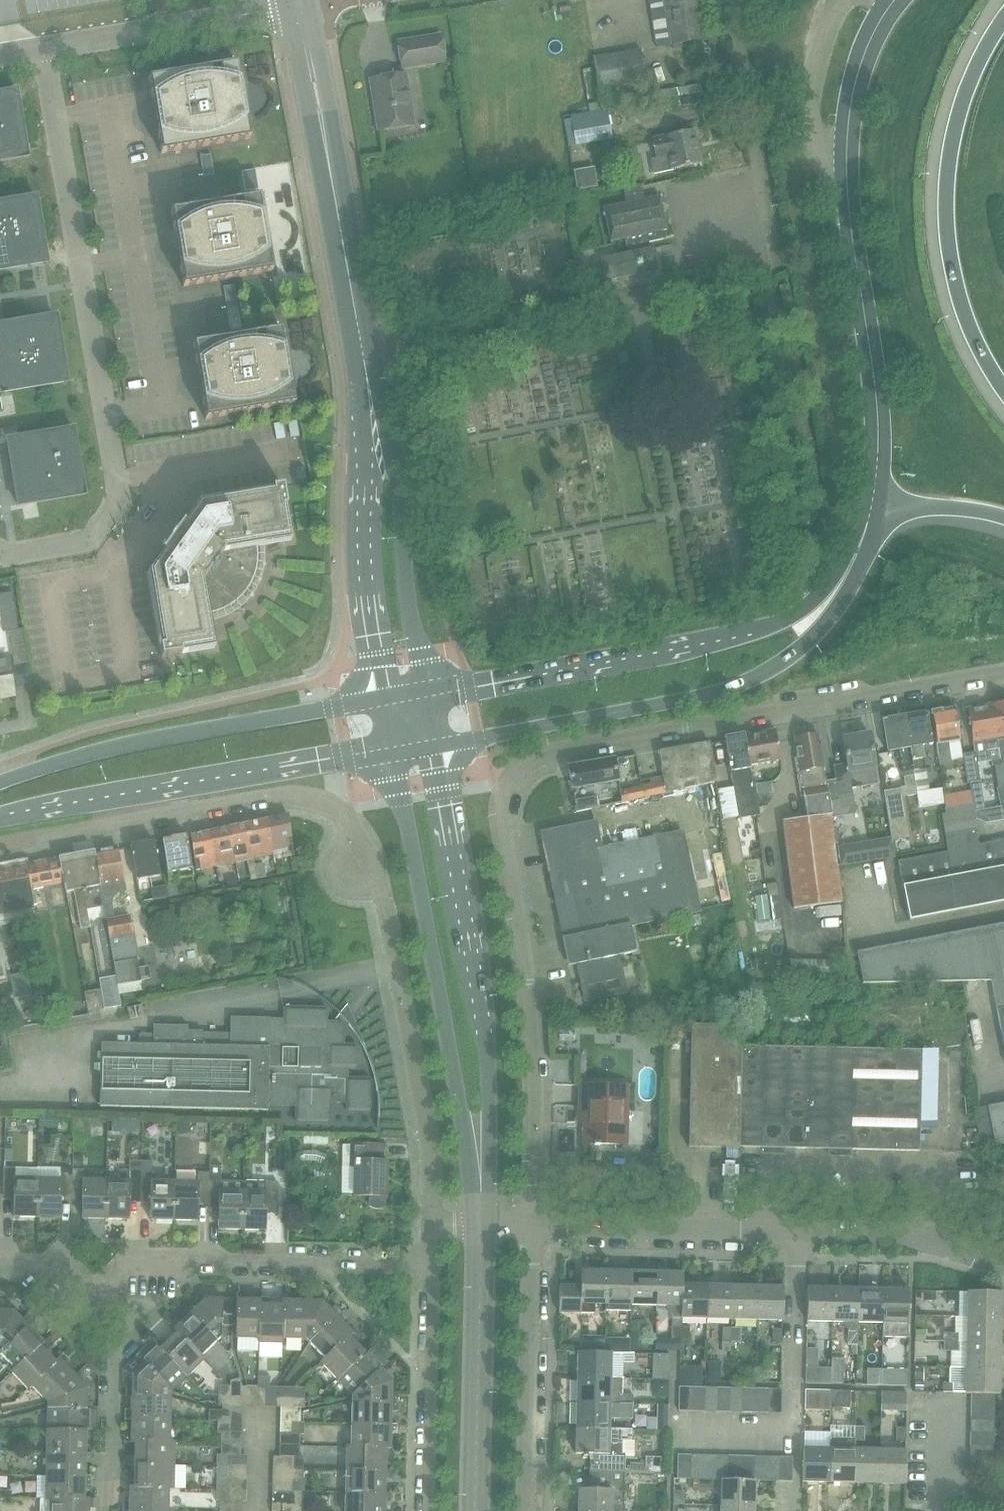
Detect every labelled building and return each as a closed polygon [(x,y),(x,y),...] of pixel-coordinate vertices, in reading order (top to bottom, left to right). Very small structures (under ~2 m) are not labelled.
[(672,44),(704,39),(698,0),(665,0),(672,44)] [(398,43),(402,67),(444,60),(440,36),(398,43)] [(592,57),(597,90),(645,82),(640,50),(592,57)] [(241,84),(237,64),(148,79),(152,98),(155,98),(157,108),(155,109),(157,123),(160,123),(161,133),(158,134),(161,154),(250,139),(247,119),(243,119),(241,109),(244,109),(241,94),(239,95),(237,84),(241,84)] [(371,80),(379,130),(413,124),(405,75),(371,80)] [(28,155),(28,154),(25,154),(15,94),(18,93),(17,92),(0,95),(0,160),(28,155)] [(571,120),(575,145),(612,138),(608,114),(571,120)] [(651,160),(654,173),(700,164),(693,130),(652,139),(656,159),(651,160)] [(586,160),(565,159),(564,177),(585,178),(586,160)] [(628,253),(650,249),(648,242),(663,239),(661,231),(666,230),(659,196),(643,200),(642,186),(622,187),(626,203),(604,208),(611,241),(625,238),(628,253)] [(44,262),(44,264),(46,263),(35,196),(33,196),(33,199),(0,204),(0,269),(44,262)] [(180,267),(183,287),(272,272),(269,252),(265,252),(259,217),(263,216),(260,197),(171,212),(174,231),(177,231),(183,266),(180,267)] [(652,248),(650,249),(628,253),(600,259),(605,281),(656,270),(652,248)] [(53,317),(0,326),(0,379),(2,393),(4,393),(4,391),(64,381),(64,383),(66,383),(55,315),(53,316),(53,317)] [(202,400),(205,419),(295,405),(291,385),(287,385),(281,350),(285,349),(282,330),(193,344),(196,364),(200,364),(206,399),(202,400)] [(17,503),(17,504),(85,493),(84,492),(82,492),(72,432),(74,432),(74,430),(7,441),(7,443),(9,442),(19,503),(17,503)] [(444,441),(446,451),(462,448),(460,437),(444,441)] [(159,647),(161,658),(181,654),(181,653),(214,648),(209,620),(209,619),(209,615),(216,613),(223,610),(230,607),(237,602),(242,597),(247,591),(251,584),(254,577),(257,570),(258,562),(258,554),(257,546),(262,546),(262,545),(290,540),(285,508),(286,507),(283,487),(272,489),(272,490),(198,502),(183,523),(183,522),(162,552),(163,552),(148,573),(160,647),(159,647)] [(23,630),(8,632),(14,665),(28,662),(23,630)] [(14,693),(8,661),(0,663),(0,695),(14,693)] [(990,705),(990,706),(999,759),(1000,759),(1000,764),(1003,763),(1003,702),(990,705)] [(987,761),(999,759),(990,706),(967,709),(972,742),(984,740),(986,750),(985,751),(987,761)] [(950,766),(947,742),(960,740),(955,708),(931,712),(940,767),(950,766)] [(914,775),(916,791),(929,790),(925,769),(921,747),(932,745),(927,713),(904,716),(914,775)] [(902,777),(914,775),(904,716),(882,720),(887,752),(898,751),(902,777)] [(775,730),(743,735),(749,766),(780,760),(775,730)] [(856,814),(853,793),(849,771),(862,769),(864,779),(876,777),(874,767),(875,767),(869,734),(842,739),(846,763),(833,765),(835,779),(839,800),(829,802),(831,818),(856,814)] [(760,815),(756,793),(754,785),(757,784),(756,779),(752,780),(750,771),(749,766),(743,735),(726,738),(729,758),(731,771),(739,819),(760,815)] [(794,755),(800,791),(827,787),(829,802),(839,800),(835,779),(826,781),(821,754),(818,735),(794,739),(797,755),(794,755)] [(568,766),(570,777),(576,812),(583,811),(665,790),(716,781),(709,742),(658,751),(663,783),(619,791),(614,758),(568,766)] [(962,755),(966,784),(969,784),(979,783),(975,753),(962,755)] [(758,769),(750,771),(752,780),(756,779),(757,784),(761,783),(758,769)] [(757,784),(754,785),(756,793),(771,791),(770,782),(761,783),(757,784)] [(829,802),(827,787),(800,791),(801,796),(804,796),(807,818),(782,821),(793,908),(841,902),(831,818),(829,802)] [(884,791),(891,841),(909,838),(901,788),(884,791)] [(942,815),(945,835),(975,829),(973,817),(975,817),(974,812),(973,804),(945,808),(946,814),(942,815)] [(974,812),(975,817),(975,818),(985,823),(1003,820),(1000,807),(974,812)] [(288,815),(267,819),(274,856),(283,854),(284,856),(294,855),(288,815)] [(637,828),(636,817),(607,820),(608,831),(637,828)] [(267,819),(247,824),(254,860),(274,856),(267,819)] [(595,822),(586,824),(575,827),(579,846),(567,848),(566,844),(545,848),(561,921),(572,919),(573,926),(570,927),(583,984),(621,975),(617,955),(632,952),(626,924),(698,910),(682,832),(600,849),(595,822)] [(229,827),(235,863),(247,861),(251,880),(258,879),(256,867),(254,860),(247,824),(229,827)] [(215,867),(235,863),(229,827),(210,831),(215,867)] [(978,845),(975,829),(945,835),(947,852),(898,861),(909,920),(1003,902),(1003,840),(978,845)] [(196,870),(215,867),(210,831),(190,835),(196,870)] [(162,839),(163,841),(169,880),(192,876),(186,836),(162,839)] [(154,841),(130,846),(136,880),(160,876),(154,841)] [(866,842),(838,847),(841,865),(869,860),(866,842)] [(121,867),(117,848),(94,852),(104,907),(114,964),(113,964),(115,976),(118,995),(119,995),(142,991),(138,961),(139,960),(134,932),(133,932),(130,916),(115,918),(112,905),(112,901),(113,899),(115,896),(117,895),(119,893),(126,892),(124,881),(121,867)] [(94,852),(94,851),(78,854),(86,907),(87,910),(104,907),(94,852)] [(86,907),(78,854),(59,858),(63,883),(65,892),(72,891),(79,929),(90,927),(87,910),(86,907)] [(63,883),(59,858),(26,864),(30,889),(63,883)] [(26,864),(0,869),(0,922),(2,922),(1,916),(34,911),(30,889),(26,864)] [(256,867),(258,879),(266,877),(264,867),(263,865),(256,867)] [(197,880),(199,890),(206,888),(205,879),(197,880)] [(748,913),(767,910),(763,884),(744,888),(748,913)] [(183,895),(175,885),(166,887),(168,898),(183,895)] [(168,898),(166,887),(151,889),(152,900),(168,898)] [(855,952),(862,983),(996,980),(1003,1019),(1003,923),(855,952)] [(192,929),(194,939),(215,936),(213,925),(192,929)] [(115,976),(99,979),(101,989),(100,989),(104,1009),(121,1006),(119,995),(118,995),(115,976)] [(104,1009),(100,989),(84,992),(87,1012),(104,1009)] [(127,1008),(129,1017),(129,1019),(144,1016),(142,1005),(127,1008)] [(188,1026),(153,1025),(152,1034),(139,1033),(138,1044),(101,1043),(100,1107),(267,1110),(268,1105),(295,1105),(294,1121),(297,1123),(327,1124),(330,1120),(330,1102),(346,1102),(346,1109),(349,1112),(368,1113),(371,1110),(371,1081),(369,1078),(347,1077),(347,1069),(354,1069),(357,1066),(358,1046),(355,1043),(338,1043),(338,1041),(339,1040),(337,1038),(344,1030),(335,1023),(328,1031),(328,1030),(327,1029),(327,1010),(325,1007),(286,1006),(283,1009),(283,1018),(230,1017),(230,1033),(229,1046),(202,1045),(202,1032),(202,1031),(188,1030),(188,1026)] [(738,1147),(741,1046),(741,1026),(691,1025),(688,1147),(738,1148),(738,1147)] [(834,1149),(840,1155),(846,1149),(919,1151),(921,1050),(741,1046),(738,1147),(834,1149)] [(580,1084),(579,1114),(586,1114),(585,1122),(584,1122),(584,1143),(594,1143),(594,1145),(600,1145),(600,1144),(626,1144),(628,1085),(580,1084)] [(989,1107),(997,1146),(1003,1144),(1003,1104),(989,1107)] [(382,1145),(362,1145),(349,1145),(349,1166),(353,1166),(354,1195),(369,1195),(369,1205),(373,1208),(377,1208),(380,1208),(383,1207),(387,1205),(387,1195),(387,1159),(382,1159),(382,1145)] [(129,1194),(140,1195),(141,1161),(129,1160),(129,1180),(106,1179),(105,1218),(129,1219),(129,1194)] [(150,1219),(173,1220),(174,1180),(152,1180),(152,1161),(141,1161),(140,1195),(150,1195),(150,1219)] [(218,1229),(241,1229),(242,1182),(220,1181),(221,1166),(209,1166),(208,1172),(208,1196),(208,1204),(219,1204),(218,1229)] [(13,1216),(37,1217),(38,1168),(3,1167),(3,1191),(14,1192),(13,1216)] [(61,1193),(71,1193),(72,1169),(60,1168),(59,1178),(38,1178),(37,1217),(60,1218),(61,1193)] [(81,1218),(105,1218),(106,1179),(84,1179),(84,1169),(72,1169),(71,1193),(82,1193),(81,1218)] [(198,1196),(208,1196),(208,1172),(197,1172),(196,1181),(174,1180),(173,1220),(197,1220),(198,1196)] [(242,1182),(241,1229),(265,1230),(266,1205),(277,1206),(277,1181),(265,1181),(265,1182),(242,1182)] [(618,1271),(606,1271),(606,1304),(606,1310),(631,1311),(631,1305),(631,1271),(632,1267),(618,1267),(618,1271)] [(606,1271),(581,1270),(580,1286),(559,1285),(559,1313),(560,1313),(560,1312),(595,1313),(595,1304),(606,1304),(606,1271)] [(657,1272),(631,1271),(631,1305),(656,1305),(657,1272)] [(683,1272),(657,1272),(656,1305),(666,1305),(672,1318),(671,1341),(680,1341),(681,1326),(681,1318),(682,1284),(683,1272)] [(707,1285),(682,1284),(681,1318),(706,1318),(707,1285)] [(732,1285),(707,1285),(706,1318),(731,1319),(732,1285)] [(757,1286),(732,1285),(731,1319),(756,1319),(757,1286)] [(783,1287),(757,1286),(756,1319),(783,1320),(783,1287)] [(833,1288),(807,1287),(806,1321),(832,1321),(833,1288)] [(858,1288),(833,1288),(832,1321),(841,1321),(848,1331),(848,1345),(857,1345),(857,1322),(858,1288)] [(883,1289),(858,1288),(857,1322),(882,1322),(883,1289)] [(909,1290),(883,1289),(882,1322),(882,1337),(908,1337),(909,1290)] [(944,1290),(944,1300),(959,1300),(959,1291),(944,1290)] [(1001,1292),(967,1291),(967,1317),(1001,1318),(1001,1292)] [(242,1293),(236,1292),(236,1337),(258,1338),(258,1343),(259,1343),(260,1298),(259,1298),(259,1299),(242,1298),(242,1293)] [(282,1293),(281,1304),(283,1304),(282,1343),(283,1343),(283,1338),(304,1339),(305,1300),(287,1300),(287,1294),(282,1293)] [(185,1309),(189,1313),(190,1312),(216,1340),(219,1336),(222,1336),(222,1326),(232,1326),(232,1299),(205,1298),(193,1309),(189,1305),(185,1309)] [(265,1298),(260,1298),(259,1343),(282,1343),(283,1304),(281,1304),(264,1304),(265,1298)] [(322,1301),(305,1300),(304,1339),(309,1343),(341,1312),(338,1308),(333,1312),(322,1301)] [(32,1321),(29,1318),(24,1322),(13,1310),(0,1310),(0,1352),(32,1321)] [(190,1312),(189,1313),(177,1325),(172,1320),(168,1324),(176,1332),(177,1331),(203,1359),(204,1358),(200,1354),(216,1340),(190,1312)] [(344,1315),(341,1312),(309,1343),(323,1358),(320,1361),(321,1363),(353,1331),(352,1330),(351,1331),(340,1319),(344,1315)] [(1001,1318),(967,1317),(966,1342),(1000,1343),(1001,1318)] [(11,1372),(43,1342),(43,1341),(31,1329),(35,1324),(32,1321),(0,1352),(0,1353),(14,1368),(10,1371),(11,1372)] [(690,1326),(681,1326),(680,1341),(690,1341),(690,1326)] [(722,1328),(722,1352),(731,1352),(731,1342),(731,1328),(722,1328)] [(741,1328),(731,1328),(731,1342),(740,1342),(741,1328)] [(782,1329),(773,1329),(772,1343),(782,1343),(782,1329)] [(177,1331),(176,1332),(164,1344),(159,1340),(155,1344),(156,1345),(157,1344),(186,1374),(203,1359),(177,1331)] [(357,1335),(353,1331),(321,1363),(337,1379),(365,1352),(364,1351),(352,1339),(357,1335)] [(944,1333),(944,1342),(958,1342),(958,1333),(944,1333)] [(11,1372),(27,1389),(55,1361),(43,1349),(48,1345),(44,1340),(43,1341),(43,1342),(11,1372)] [(605,1340),(604,1352),(611,1352),(611,1353),(620,1353),(621,1340),(605,1340)] [(958,1342),(944,1342),(944,1351),(958,1351),(958,1342)] [(1000,1343),(966,1342),(966,1367),(999,1368),(1000,1343)] [(157,1344),(156,1345),(144,1356),(139,1352),(135,1356),(143,1364),(144,1363),(170,1391),(171,1390),(167,1386),(182,1372),(185,1375),(186,1374),(157,1344)] [(372,1344),(364,1351),(365,1352),(337,1379),(338,1380),(341,1377),(355,1391),(352,1395),(353,1396),(381,1369),(384,1366),(371,1352),(376,1348),(372,1344)] [(655,1371),(657,1347),(640,1346),(638,1370),(655,1371)] [(604,1352),(577,1351),(577,1377),(610,1378),(623,1378),(623,1365),(633,1365),(633,1353),(620,1353),(611,1353),(611,1352),(604,1352)] [(31,1386),(46,1402),(74,1374),(62,1361),(67,1357),(63,1353),(55,1361),(27,1389),(28,1390),(31,1386)] [(670,1354),(657,1354),(656,1379),(669,1379),(670,1354)] [(144,1363),(143,1364),(132,1374),(131,1391),(125,1391),(125,1396),(131,1396),(169,1396),(169,1392),(170,1391),(144,1363)] [(999,1368),(966,1367),(950,1366),(949,1383),(943,1383),(942,1392),(971,1393),(995,1394),(999,1394),(999,1368)] [(831,1368),(806,1367),(805,1383),(830,1384),(831,1368)] [(867,1385),(881,1385),(882,1369),(867,1368),(867,1385)] [(381,1369),(353,1396),(353,1402),(397,1402),(397,1397),(391,1397),(392,1380),(381,1369)] [(907,1369),(882,1369),(881,1385),(907,1385),(907,1369)] [(46,1402),(46,1407),(92,1408),(92,1407),(92,1404),(86,1403),(86,1387),(74,1374),(46,1402)] [(257,1376),(257,1386),(270,1387),(270,1376),(257,1376)] [(610,1378),(577,1377),(576,1403),(610,1403),(610,1378)] [(230,1382),(230,1386),(230,1396),(242,1396),(242,1386),(240,1379),(230,1382)] [(218,1385),(218,1395),(230,1396),(230,1386),(218,1385)] [(692,1386),(679,1386),(678,1410),(691,1410),(692,1386)] [(704,1387),(692,1386),(691,1410),(704,1411),(704,1387)] [(293,1387),(281,1387),(280,1397),(293,1397),(293,1387)] [(305,1387),(293,1387),(293,1397),(305,1397),(305,1387)] [(717,1387),(704,1387),(704,1411),(717,1411),(717,1387)] [(730,1387),(717,1387),(717,1411),(729,1411),(730,1387)] [(743,1388),(730,1387),(729,1411),(742,1412),(743,1388)] [(755,1388),(743,1388),(742,1412),(755,1412),(755,1388)] [(768,1388),(755,1388),(755,1412),(767,1412),(768,1388)] [(781,1389),(768,1388),(767,1412),(780,1413),(781,1389)] [(830,1390),(805,1390),(805,1410),(830,1410),(830,1407),(830,1390)] [(830,1390),(830,1407),(850,1407),(850,1390),(830,1390)] [(995,1394),(971,1393),(970,1407),(994,1407),(995,1394)] [(615,1394),(615,1403),(630,1404),(631,1395),(615,1394)] [(230,1396),(218,1395),(218,1405),(222,1405),(230,1406),(230,1396)] [(131,1396),(131,1414),(124,1413),(124,1419),(131,1419),(131,1418),(168,1419),(169,1396),(131,1396)] [(242,1396),(230,1396),(230,1406),(242,1406),(242,1396)] [(293,1397),(280,1397),(280,1407),(292,1407),(293,1397)] [(305,1397),(293,1397),(292,1407),(304,1407),(305,1397)] [(397,1402),(353,1402),(352,1424),(391,1425),(391,1424),(391,1406),(397,1407),(397,1402)] [(610,1403),(576,1403),(576,1428),(609,1429),(609,1419),(630,1420),(630,1404),(615,1403),(610,1403)] [(230,1406),(222,1405),(222,1410),(209,1410),(208,1421),(217,1421),(217,1420),(229,1420),(241,1421),(242,1406),(230,1406)] [(654,1405),(653,1430),(664,1430),(665,1405),(654,1405)] [(46,1429),(46,1430),(92,1431),(92,1430),(90,1430),(91,1413),(97,1413),(97,1407),(92,1407),(92,1408),(46,1407),(46,1408),(51,1408),(50,1429),(46,1429)] [(994,1407),(970,1407),(970,1419),(994,1420),(994,1407)] [(131,1418),(131,1419),(130,1437),(124,1437),(124,1442),(135,1443),(135,1442),(174,1443),(174,1441),(168,1441),(168,1419),(131,1418)] [(994,1420),(970,1419),(970,1432),(994,1433),(994,1420)] [(217,1420),(217,1421),(217,1432),(229,1432),(229,1420),(217,1420)] [(241,1421),(229,1420),(229,1432),(241,1433),(241,1421)] [(292,1422),(280,1422),(280,1433),(292,1434),(292,1422)] [(304,1422),(292,1422),(292,1434),(304,1434),(304,1422)] [(397,1424),(391,1424),(391,1425),(352,1424),(352,1444),(346,1444),(346,1446),(390,1447),(390,1446),(391,1429),(397,1429),(397,1424)] [(855,1426),(855,1438),(854,1441),(864,1441),(864,1426),(855,1426)] [(906,1427),(896,1427),(896,1441),(905,1441),(906,1427)] [(609,1429),(576,1428),(575,1453),(583,1454),(583,1456),(589,1456),(589,1471),(624,1472),(625,1454),(622,1454),(623,1440),(609,1439),(609,1429)] [(46,1430),(46,1453),(85,1454),(85,1452),(86,1436),(92,1435),(92,1431),(46,1430)] [(994,1433),(970,1432),(970,1445),(994,1445),(994,1433)] [(829,1438),(804,1437),(804,1448),(803,1448),(802,1481),(829,1482),(829,1438)] [(855,1438),(829,1438),(829,1482),(853,1482),(854,1449),(854,1441),(855,1438)] [(135,1442),(135,1443),(135,1459),(128,1459),(128,1465),(134,1465),(135,1465),(173,1465),(174,1443),(135,1442)] [(994,1445),(970,1445),(969,1458),(993,1458),(994,1445)] [(390,1447),(346,1446),(346,1470),(385,1471),(385,1469),(385,1453),(391,1453),(392,1446),(390,1446),(390,1447)] [(879,1449),(854,1449),(853,1482),(879,1483),(879,1449)] [(905,1450),(879,1449),(879,1483),(905,1484),(905,1450)] [(46,1453),(45,1476),(85,1477),(85,1475),(85,1458),(91,1458),(91,1453),(85,1452),(85,1454),(46,1453)] [(677,1478),(690,1479),(690,1455),(677,1454),(677,1478)] [(217,1455),(217,1467),(227,1467),(227,1455),(217,1455)] [(703,1455),(690,1455),(690,1479),(692,1479),(702,1479),(703,1455)] [(716,1455),(703,1455),(702,1479),(713,1479),(715,1479),(716,1455)] [(728,1455),(716,1455),(715,1479),(721,1479),(728,1479),(728,1455)] [(741,1456),(728,1455),(728,1479),(741,1480),(741,1456)] [(272,1456),(272,1468),(292,1468),(293,1457),(272,1456)] [(754,1456),(741,1456),(741,1480),(753,1480),(754,1456)] [(767,1456),(754,1456),(753,1480),(755,1480),(766,1480),(767,1456)] [(780,1456),(767,1456),(766,1480),(779,1481),(780,1456)] [(792,1457),(780,1456),(779,1481),(792,1481),(792,1457)] [(303,1457),(293,1457),(292,1468),(293,1468),(303,1468),(303,1457)] [(993,1458),(969,1458),(969,1470),(993,1471),(993,1458)] [(135,1465),(134,1465),(134,1482),(128,1482),(128,1488),(129,1488),(129,1487),(173,1488),(173,1465),(135,1465)] [(292,1468),(272,1468),(272,1479),(293,1479),(293,1468),(292,1468)] [(303,1468),(293,1468),(293,1479),(293,1480),(303,1480),(303,1468)] [(391,1469),(385,1469),(385,1471),(346,1470),(346,1492),(384,1493),(384,1492),(385,1475),(391,1475),(391,1469)] [(589,1471),(589,1489),(578,1489),(578,1510),(623,1510),(624,1472),(589,1471)] [(45,1476),(45,1499),(84,1499),(84,1498),(84,1481),(91,1481),(91,1475),(85,1475),(85,1477),(45,1476)] [(226,1478),(216,1478),(216,1489),(226,1489),(226,1478)] [(713,1479),(702,1479),(692,1479),(692,1488),(713,1489),(713,1479)] [(755,1480),(753,1480),(741,1480),(728,1479),(721,1479),(721,1505),(754,1506),(755,1480)] [(129,1487),(129,1488),(129,1505),(123,1505),(122,1510),(129,1510),(167,1510),(167,1488),(173,1488),(129,1487)] [(226,1489),(216,1489),(216,1501),(226,1501),(226,1489)] [(292,1491),(291,1502),(291,1510),(301,1510),(302,1491),(292,1491)] [(302,1491),(301,1510),(314,1510),(314,1491),(302,1491)] [(384,1492),(384,1493),(346,1492),(345,1510),(384,1510),(384,1498),(390,1498),(390,1492),(384,1492)] [(84,1498),(84,1499),(45,1499),(39,1499),(39,1510),(88,1510),(89,1504),(95,1505),(95,1498),(84,1498)] [(272,1502),(271,1510),(291,1510),(291,1502),(272,1502)]
